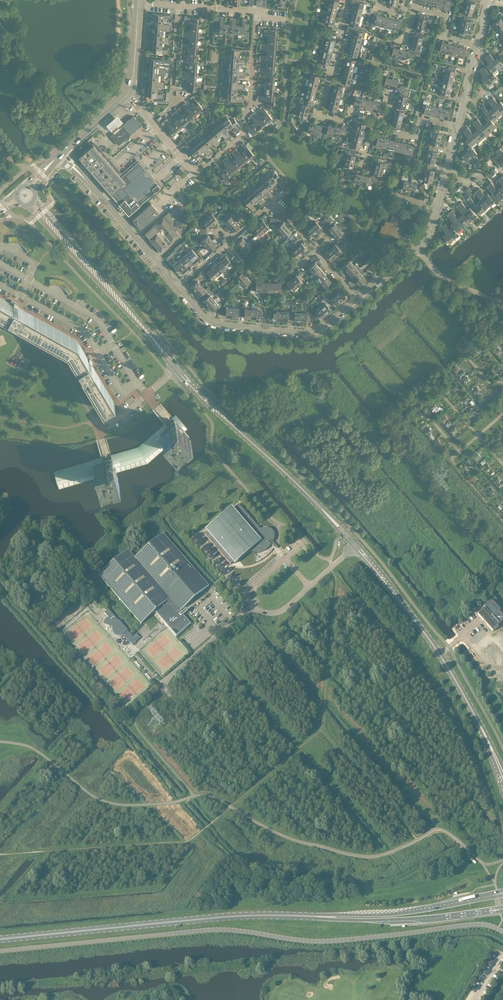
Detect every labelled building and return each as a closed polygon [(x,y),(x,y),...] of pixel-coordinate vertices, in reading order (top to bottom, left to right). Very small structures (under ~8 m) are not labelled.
[(286,2),(282,0),(276,0),(275,1),(273,0),(272,3),(285,8),(286,6),(285,5),(286,2)] [(452,0),(445,0),(443,7),(450,9),(450,8),(453,9),(454,3),(451,2),(452,0)] [(476,0),(470,0),(468,0),(467,0),(465,6),(474,8),(476,2),(475,2),(476,0)] [(337,12),(338,6),(329,4),(327,10),(337,12)] [(362,14),(363,8),(354,5),(352,11),(362,14)] [(465,6),(464,6),(463,11),(464,11),(464,12),(463,12),(462,15),(465,16),(465,15),(471,17),(472,15),(473,15),(474,8),(465,6)] [(335,18),(337,12),(327,10),(326,16),(327,16),(335,18)] [(360,20),(362,14),(352,11),(351,17),(360,20)] [(383,16),(376,14),(373,14),(370,26),(372,27),(375,26),(375,24),(380,25),(383,16)] [(426,18),(427,15),(421,14),(420,17),(419,16),(418,22),(427,24),(428,19),(426,18)] [(470,20),(471,17),(465,15),(465,16),(464,18),(462,18),(460,24),(470,26),(471,20),(470,20)] [(223,16),(220,16),(217,16),(216,34),(221,34),(221,33),(225,33),(226,24),(223,24),(223,16)] [(335,18),(327,16),(326,16),(325,19),(323,18),(321,24),(332,27),(332,24),(333,24),(335,18)] [(386,27),(389,17),(383,16),(380,25),(386,27)] [(200,24),(201,18),(190,17),(190,21),(182,21),(182,24),(189,24),(189,28),(198,28),(198,24),(200,24)] [(358,26),(360,20),(351,17),(349,24),(358,26)] [(393,28),(395,19),(389,17),(386,27),(393,28)] [(502,24),(502,19),(501,17),(493,24),(497,29),(502,24)] [(244,31),(245,18),(242,18),(242,25),(238,25),(237,34),(242,34),(242,38),(248,38),(248,32),(244,31)] [(401,22),(401,21),(395,19),(393,28),(399,30),(399,28),(402,29),(404,23),(401,22)] [(425,31),(427,24),(418,22),(416,29),(417,29),(417,32),(423,33),(423,31),(425,31)] [(468,33),(470,26),(460,24),(459,30),(461,31),(460,34),(466,35),(467,32),(468,33)] [(367,32),(364,31),(354,29),(353,35),(365,38),(367,32)] [(279,37),(279,31),(267,30),(267,34),(261,34),(261,37),(268,37),(268,41),(276,41),(277,37),(279,37)] [(422,34),(423,33),(417,32),(416,35),(414,34),(413,40),(422,43),(423,40),(426,40),(427,36),(422,34)] [(364,44),(365,38),(353,35),(351,41),(364,44)] [(334,45),(336,39),(327,37),(325,43),(334,45)] [(420,49),(422,43),(413,40),(411,47),(412,47),(412,48),(410,49),(413,55),(416,54),(421,51),(420,49)] [(362,50),(364,44),(351,41),(350,47),(359,49),(359,50),(362,50)] [(446,53),(448,43),(442,42),(441,43),(439,42),(437,49),(440,49),(439,51),(446,53)] [(333,51),(334,45),(325,43),(324,49),(333,51)] [(452,54),(454,45),(448,43),(446,53),(452,54)] [(458,56),(460,46),(454,45),(452,54),(458,56)] [(398,57),(400,48),(394,46),(394,47),(391,47),(389,53),(392,54),(392,55),(398,57)] [(466,49),(466,48),(460,46),(458,56),(464,57),(464,55),(467,56),(469,50),(466,49)] [(359,50),(359,49),(350,47),(348,53),(358,56),(361,56),(362,50),(359,50)] [(405,54),(407,49),(400,48),(398,57),(404,59),(405,56),(405,54)] [(331,57),(333,51),(324,49),(322,55),(331,57)] [(495,59),(489,53),(487,55),(499,69),(501,68),(502,68),(502,69),(502,64),(497,57),(495,59)] [(330,64),(331,57),(322,55),(321,61),(330,64)] [(494,73),(499,69),(487,55),(484,57),(490,63),(487,66),(491,71),(491,70),(494,74),(494,73)] [(360,60),(357,59),(347,57),(346,63),(355,65),(358,66),(360,60)] [(354,71),(355,65),(346,63),(344,69),(354,71)] [(455,69),(455,67),(449,65),(448,68),(446,67),(445,74),(454,76),(456,70),(455,69)] [(491,70),(491,71),(489,73),(484,66),(481,68),(493,83),(499,78),(494,73),(494,74),(491,70)] [(489,87),(493,83),(481,68),(479,71),(484,77),(482,79),(489,87)] [(354,72),(354,71),(344,69),(343,75),(352,77),(352,78),(354,78),(356,72),(354,72)] [(319,75),(320,72),(314,70),(313,73),(311,73),(310,79),(319,81),(320,75),(319,75)] [(453,82),(454,76),(445,74),(443,80),(453,82)] [(352,78),(352,77),(343,75),(341,81),(351,84),(352,78)] [(391,87),(393,78),(386,76),(386,78),(383,77),(381,87),(387,88),(387,86),(391,87)] [(310,79),(307,78),(305,84),(308,85),(317,87),(319,81),(310,79)] [(397,88),(399,79),(393,78),(391,87),(397,88)] [(195,85),(195,81),(187,80),(187,84),(179,83),(179,86),(186,86),(186,91),(197,92),(197,85),(195,85)] [(451,88),(453,82),(443,80),(442,86),(451,88)] [(342,92),(344,86),(334,83),(333,89),(342,92)] [(316,94),(317,87),(308,85),(307,91),(316,94)] [(449,97),(451,88),(442,86),(440,92),(440,95),(449,97)] [(410,91),(406,90),(406,89),(405,87),(399,90),(401,93),(401,94),(399,94),(398,100),(407,102),(409,96),(410,91)] [(157,93),(157,90),(148,89),(148,94),(146,94),(146,100),(164,101),(164,94),(157,93)] [(341,98),(342,92),(333,89),(331,95),(341,98)] [(316,94),(307,91),(305,97),(306,98),(305,100),(311,101),(312,99),(314,100),(316,94)] [(273,98),(273,93),(265,93),(264,96),(257,96),(257,99),(263,99),(262,103),(274,104),(275,98),(273,98)] [(339,104),(341,98),(331,95),(330,102),(339,104)] [(203,111),(204,109),(192,96),(190,98),(195,103),(192,105),(198,112),(201,109),(203,111)] [(360,107),(362,98),(356,96),(356,98),(353,97),(351,103),(354,104),(354,105),(360,107)] [(498,103),(492,97),(490,99),(502,113),(502,104),(500,101),(498,103)] [(366,108),(368,99),(362,98),(360,107),(366,108)] [(310,104),(311,102),(300,99),(297,108),(309,111),(311,105),(310,104)] [(372,110),(374,101),(368,99),(366,108),(372,110)] [(497,117),(502,113),(490,99),(487,101),(493,107),(490,109),(497,117)] [(405,108),(407,102),(398,100),(396,106),(398,106),(397,109),(403,111),(404,108),(405,108)] [(429,104),(430,102),(424,100),(423,105),(421,111),(424,112),(424,113),(430,114),(432,105),(429,104)] [(380,104),(381,102),(374,101),(372,110),(378,111),(379,110),(382,111),(383,105),(380,104)] [(192,105),(190,108),(185,102),(183,104),(195,118),(196,116),(195,115),(198,112),(192,105)] [(337,110),(339,104),(330,102),(328,108),(337,110)] [(193,119),(195,118),(183,104),(181,106),(186,111),(183,114),(189,120),(192,117),(193,119)] [(272,120),(273,119),(261,105),(259,108),(264,113),(261,115),(267,122),(270,119),(272,120)] [(436,116),(438,106),(432,105),(430,114),(436,116)] [(490,109),(488,111),(483,105),(480,107),(484,112),(485,112),(493,122),(493,121),(497,117),(490,109)] [(442,117),(444,108),(438,106),(436,116),(442,117)] [(300,108),(297,108),(296,108),(294,114),(298,115),(308,117),(309,111),(300,108)] [(451,120),(454,109),(450,108),(449,109),(444,108),(442,117),(448,119),(451,120)] [(402,114),(403,111),(397,109),(396,109),(395,112),(394,118),(403,120),(404,114),(402,114)] [(183,114),(181,116),(176,110),(174,112),(185,126),(187,124),(185,123),(189,120),(183,114)] [(184,127),(185,126),(174,112),(171,114),(176,120),(174,122),(179,128),(183,125),(184,127)] [(261,115),(259,118),(254,112),(252,114),(263,127),(265,126),(263,125),(267,122),(261,115)] [(493,121),(493,122),(485,112),(484,112),(482,114),(487,120),(485,122),(492,131),(497,126),(493,121)] [(262,128),(263,127),(252,114),(250,116),(254,121),(252,123),(258,130),(261,127),(262,128)] [(117,115),(106,124),(112,131),(113,130),(114,132),(119,127),(118,126),(122,122),(117,115)] [(118,145),(141,125),(133,116),(119,127),(114,132),(110,136),(118,145)] [(236,132),(238,130),(227,116),(225,118),(226,119),(223,122),(229,128),(231,126),(236,132)] [(365,129),(367,121),(354,117),(353,122),(357,124),(356,127),(365,129)] [(174,122),(171,124),(166,118),(161,123),(173,136),(177,133),(176,131),(179,128),(174,122)] [(401,127),(403,120),(394,118),(391,127),(399,129),(399,126),(401,127)] [(485,122),(483,124),(477,118),(475,121),(487,135),(492,131),(485,122)] [(252,123),(249,126),(245,120),(242,122),(254,136),(255,134),(254,133),(258,130),(252,123)] [(310,123),(309,123),(308,120),(302,123),(304,126),(303,126),(306,132),(308,132),(308,131),(315,133),(317,124),(310,122),(310,123)] [(482,139),(487,135),(475,121),(472,123),(478,129),(475,131),(482,139)] [(226,131),(229,128),(223,122),(219,125),(218,123),(217,125),(229,138),(231,136),(226,131)] [(317,124),(315,133),(317,133),(316,137),(321,138),(323,132),(324,132),(326,126),(323,126),(323,125),(317,124)] [(333,135),(336,126),(329,124),(328,127),(326,126),(324,132),(327,133),(327,134),(333,135)] [(227,140),(229,138),(217,125),(216,126),(217,127),(213,130),(219,136),(222,134),(227,140)] [(341,129),(342,128),(336,126),(333,135),(339,137),(338,140),(341,141),(343,136),(343,133),(344,130),(341,129)] [(364,136),(365,129),(356,127),(354,133),(364,136)] [(475,131),(473,133),(468,127),(465,129),(477,143),(482,139),(475,131)] [(441,132),(442,130),(436,128),(435,131),(434,130),(432,137),(441,139),(443,133),(441,132)] [(473,147),(477,143),(465,129),(463,131),(468,137),(465,139),(470,145),(472,148),(473,147)] [(217,139),(219,136),(213,130),(210,133),(209,132),(208,133),(220,146),(222,144),(217,139)] [(217,148),(220,146),(208,133),(206,134),(208,135),(204,138),(210,145),(212,142),(217,148)] [(362,142),(364,136),(354,133),(353,139),(362,142)] [(382,146),(385,137),(379,136),(378,137),(375,136),(374,142),(376,143),(376,145),(382,146)] [(432,137),(429,136),(428,141),(431,142),(430,143),(432,144),(431,146),(437,148),(438,145),(439,145),(441,139),(432,137)] [(388,148),(391,139),(385,137),(382,146),(388,148)] [(207,147),(210,145),(204,138),(201,141),(200,140),(198,141),(210,154),(212,153),(207,147)] [(360,148),(362,142),(353,139),(351,146),(353,146),(352,149),(358,151),(359,148),(360,148)] [(394,149),(397,140),(391,139),(388,148),(394,149)] [(400,151),(403,142),(397,140),(394,149),(400,151)] [(208,156),(210,154),(198,141),(197,142),(198,143),(195,146),(200,153),(203,150),(208,156)] [(253,157),(255,155),(243,142),(241,144),(246,150),(243,152),(249,158),(252,156),(253,157)] [(406,152),(409,143),(403,142),(400,151),(406,152)] [(406,152),(405,155),(412,157),(413,152),(416,153),(418,147),(417,147),(415,146),(415,145),(409,143),(406,152)] [(502,144),(495,150),(497,153),(492,158),(494,161),(500,156),(502,153),(502,145),(502,144)] [(138,161),(120,176),(93,145),(79,157),(111,194),(128,215),(160,187),(157,184),(144,169),(138,161)] [(473,147),(472,148),(470,145),(465,149),(478,164),(480,161),(475,155),(477,153),(473,147)] [(198,155),(200,153),(195,146),(192,149),(190,148),(189,149),(201,163),(203,161),(198,155)] [(437,151),(437,148),(431,146),(431,149),(429,149),(427,155),(436,157),(438,151),(437,151)] [(243,152),(240,154),(235,148),(234,150),(245,164),(246,163),(245,161),(249,158),(243,152)] [(355,154),(356,152),(346,149),(345,152),(344,152),(342,158),(346,159),(355,161),(356,155),(355,154)] [(475,166),(478,164),(465,149),(460,153),(467,162),(470,159),(475,166)] [(244,165),(245,164),(234,150),(231,152),(236,158),(234,160),(240,166),(243,164),(244,165)] [(435,164),(436,157),(427,155),(425,161),(428,162),(428,165),(433,166),(434,163),(435,164)] [(234,160),(231,162),(226,156),(224,158),(236,172),(237,171),(236,169),(240,166),(234,160)] [(384,162),(385,159),(378,157),(378,160),(377,160),(375,166),(384,168),(387,169),(388,163),(386,162),(384,162)] [(234,173),(236,172),(224,158),(222,160),(227,166),(225,168),(230,175),(233,172),(234,173)] [(353,167),(355,161),(346,159),(344,165),(353,167)] [(225,168),(222,170),(217,165),(214,167),(220,172),(216,175),(223,183),(228,179),(227,178),(230,175),(225,168)] [(433,169),(433,166),(428,165),(427,167),(426,167),(425,173),(434,176),(435,170),(433,169)] [(383,175),(384,168),(375,166),(373,172),(383,175)] [(180,175),(184,172),(180,167),(176,170),(180,175)] [(356,174),(355,173),(353,170),(348,174),(347,174),(348,177),(350,179),(352,180),(354,181),(360,183),(363,174),(356,172),(356,174)] [(432,182),(434,176),(425,173),(423,180),(432,182)] [(280,190),(283,188),(271,174),(270,175),(271,177),(267,179),(273,186),(276,184),(280,190)] [(368,177),(369,175),(363,174),(360,183),(366,184),(366,185),(368,186),(373,183),(372,182),(373,182),(375,181),(372,175),(369,177),(368,177)] [(271,189),(273,186),(267,179),(264,182),(263,181),(262,182),(273,196),(275,194),(271,189)] [(408,191),(411,182),(405,180),(404,182),(401,181),(400,188),(403,188),(402,189),(408,191)] [(271,198),(273,196),(262,182),(260,184),(261,185),(258,188),(264,194),(266,192),(271,198)] [(415,192),(417,183),(411,182),(408,191),(415,192)] [(495,187),(491,182),(488,184),(502,199),(502,198),(502,191),(500,187),(497,189),(495,187)] [(497,204),(502,199),(488,184),(486,186),(490,191),(491,190),(493,193),(490,195),(495,201),(495,202),(497,204)] [(261,197),(264,194),(258,188),(255,191),(253,189),(252,191),(264,204),(266,202),(261,197)] [(483,193),(479,188),(477,190),(490,205),(495,202),(495,201),(490,195),(488,193),(485,195),(483,193)] [(485,210),(490,205),(477,190),(474,192),(478,197),(479,197),(481,199),(478,201),(485,210)] [(262,206),(264,204),(252,191),(251,192),(252,193),(249,196),(254,203),(257,200),(262,206)] [(252,205),(254,203),(249,196),(245,199),(244,198),(243,199),(254,212),(257,210),(252,205)] [(473,202),(474,201),(469,196),(467,199),(480,214),(485,210),(478,201),(475,204),(473,202)] [(465,207),(461,202),(459,204),(472,219),(477,215),(470,207),(467,209),(465,207)] [(140,229),(159,212),(151,203),(132,219),(140,229)] [(467,224),(472,219),(459,204),(456,206),(460,211),(461,211),(463,213),(460,216),(467,224)] [(177,215),(179,213),(174,207),(144,233),(149,238),(160,251),(165,247),(171,242),(179,235),(175,230),(176,229),(177,228),(178,227),(178,226),(179,225),(178,224),(178,221),(179,220),(179,219),(178,218),(178,217),(178,216),(177,216),(177,215)] [(410,219),(411,214),(394,209),(391,221),(386,220),(385,222),(383,222),(380,234),(392,237),(393,235),(400,237),(401,232),(411,235),(415,220),(410,219)] [(455,216),(456,215),(452,210),(449,213),(462,228),(467,224),(460,216),(457,218),(455,216)] [(213,225),(218,220),(212,213),(207,218),(213,225)] [(458,232),(462,228),(449,213),(446,215),(451,220),(451,219),(453,222),(450,224),(452,227),(452,226),(458,232)] [(228,226),(235,219),(231,215),(224,221),(228,226)] [(208,229),(213,225),(207,218),(202,222),(208,229)] [(238,226),(239,224),(235,219),(228,226),(232,231),(233,230),(235,232),(240,228),(238,226)] [(264,231),(269,227),(263,220),(258,224),(264,231)] [(280,233),(287,226),(283,221),(276,228),(280,233)] [(317,232),(321,228),(315,221),(310,225),(317,232)] [(331,233),(338,227),(334,222),(327,228),(331,233)] [(259,235),(264,231),(258,224),(253,228),(254,229),(251,231),(256,236),(258,234),(259,235)] [(452,226),(452,227),(450,229),(445,224),(444,226),(455,239),(460,234),(458,232),(452,226)] [(310,238),(317,232),(310,225),(303,231),(310,238)] [(291,232),(291,231),(287,226),(280,233),(284,237),(286,236),(288,238),(292,234),(291,232)] [(450,243),(455,239),(444,226),(441,228),(445,232),(440,237),(445,242),(447,240),(450,243)] [(343,231),(338,227),(331,233),(336,238),(337,237),(337,238),(337,241),(343,241),(343,238),(344,238),(345,232),(343,231)] [(206,235),(206,231),(200,231),(200,234),(200,239),(201,241),(205,246),(212,239),(208,235),(207,236),(206,235)] [(28,253),(33,250),(33,249),(32,247),(32,246),(31,245),(30,245),(30,244),(29,243),(28,242),(26,241),(26,240),(25,240),(24,239),(23,238),(21,238),(19,237),(18,236),(16,236),(15,236),(14,236),(12,236),(11,236),(10,236),(9,236),(8,236),(9,242),(12,242),(15,242),(17,243),(20,244),(23,246),(25,248),(27,250),(28,253)] [(242,238),(241,239),(239,237),(234,241),(236,243),(235,244),(239,249),(246,243),(242,238)] [(215,245),(216,244),(212,239),(205,246),(209,251),(211,249),(212,252),(217,247),(215,245)] [(299,241),(295,245),(296,246),(302,253),(307,249),(306,248),(309,246),(304,241),(303,240),(300,243),(299,241)] [(343,244),(343,241),(337,241),(337,244),(336,245),(335,243),(330,248),(337,255),(341,251),(342,251),(343,250),(344,244),(343,244)] [(249,249),(251,247),(246,243),(239,249),(243,254),(244,253),(246,255),(251,251),(249,249)] [(297,257),(302,253),(296,246),(291,250),(292,252),(290,254),(294,258),(296,256),(297,257)] [(332,259),(337,255),(330,248),(325,252),(326,253),(324,255),(328,260),(330,258),(332,259)] [(193,260),(198,256),(192,249),(187,253),(193,260)] [(188,264),(193,260),(187,253),(182,257),(188,264)] [(227,267),(232,262),(226,255),(221,259),(227,267)] [(183,268),(188,264),(182,257),(177,261),(183,268)] [(222,271),(227,267),(221,259),(216,263),(222,271)] [(346,271),(353,264),(349,260),(342,266),(346,271)] [(179,272),(183,268),(177,261),(173,265),(179,272)] [(312,272),(319,266),(315,261),(308,268),(312,272)] [(218,275),(222,271),(216,263),(211,268),(218,275)] [(350,275),(357,269),(353,264),(346,271),(350,275)] [(316,277),(323,271),(319,266),(312,272),(316,277)] [(213,279),(218,275),(211,268),(207,272),(213,279)] [(242,271),(241,271),(239,269),(236,271),(234,274),(236,276),(235,277),(239,282),(246,276),(242,271)] [(354,280),(361,274),(357,269),(350,275),(354,280)] [(205,273),(204,272),(203,272),(203,271),(203,272),(202,272),(190,283),(192,285),(191,286),(195,291),(202,285),(198,280),(205,273)] [(320,282),(327,276),(323,271),(316,277),(320,282)] [(303,278),(301,276),(299,274),(297,275),(296,274),(291,278),(297,286),(302,282),(301,280),(303,278)] [(358,285),(366,279),(361,274),(354,280),(358,285)] [(249,281),(250,280),(246,276),(239,282),(243,287),(245,285),(247,288),(251,283),(249,281)] [(324,287),(331,281),(327,276),(320,282),(324,287)] [(69,295),(74,293),(74,292),(74,291),(73,290),(73,289),(72,288),(71,287),(70,286),(69,285),(68,284),(67,283),(66,282),(64,281),(63,280),(62,280),(61,279),(59,279),(58,279),(57,278),(56,278),(55,278),(53,278),(51,278),(50,278),(49,278),(49,285),(53,284),(56,284),(58,285),(61,286),(64,288),(66,290),(67,293),(69,295)] [(293,290),(297,286),(291,278),(286,283),(287,284),(285,286),(289,290),(291,289),(293,290)] [(262,290),(262,281),(256,281),(255,285),(253,285),(250,290),(262,290)] [(207,287),(205,289),(202,285),(195,291),(199,296),(200,295),(202,297),(210,290),(207,287)] [(344,296),(347,294),(342,289),(340,291),(339,290),(334,294),(340,301),(345,297),(344,296)] [(211,295),(213,293),(210,290),(202,297),(204,299),(203,300),(207,305),(214,299),(211,295)] [(335,305),(340,301),(334,294),(332,296),(331,295),(327,295),(325,297),(333,306),(335,304),(335,305)] [(330,308),(333,306),(325,297),(321,300),(321,303),(322,304),(320,306),(326,313),(331,309),(330,308)] [(19,322),(31,329),(37,319),(12,305),(0,298),(0,311),(19,322)] [(217,305),(218,304),(214,299),(207,305),(211,310),(212,309),(214,311),(219,307),(217,305)] [(321,317),(326,313),(320,306),(315,310),(317,312),(314,314),(318,318),(321,316),(321,317)] [(231,316),(232,307),(226,307),(225,309),(223,308),(222,315),(225,315),(225,316),(231,316)] [(238,309),(239,307),(232,307),(231,316),(238,317),(238,316),(241,316),(241,310),(238,309)] [(250,318),(251,308),(244,308),(244,310),(241,310),(241,316),(244,316),(243,317),(250,318)] [(257,311),(257,309),(251,308),(250,318),(256,318),(257,317),(260,317),(260,311),(257,311)] [(298,311),(296,309),(292,309),(291,313),(291,319),(294,319),(293,320),(300,321),(301,312),(298,311)] [(281,320),(282,310),(275,310),(275,312),(273,312),(272,318),(275,318),(275,319),(281,320)] [(288,313),(288,311),(282,310),(281,320),(288,320),(288,319),(291,319),(291,313),(288,313)] [(307,314),(307,312),(301,312),(300,321),(306,321),(306,320),(310,320),(310,314),(307,314)] [(37,319),(31,329),(67,349),(72,357),(83,375),(103,408),(113,403),(76,341),(37,319)] [(101,458),(54,472),(59,489),(97,478),(99,485),(109,482),(109,481),(110,480),(111,482),(118,480),(116,472),(147,464),(169,444),(174,450),(182,443),(181,442),(182,441),(183,442),(189,437),(184,431),(187,429),(176,415),(173,418),(176,422),(170,427),(171,427),(169,428),(168,428),(165,424),(138,448),(111,456),(112,460),(105,463),(104,464),(103,463),(101,458)] [(261,529),(260,530),(238,504),(232,510),(230,508),(206,530),(207,531),(204,534),(230,565),(233,562),(235,564),(249,551),(251,552),(253,553),(255,554),(257,554),(259,553),(261,553),(263,552),(265,551),(267,550),(268,548),(270,547),(271,545),(269,542),(271,540),(273,542),(274,540),(274,538),(274,536),(274,533),(273,532),(271,530),(270,529),(268,528),(266,528),(263,528),(261,529)] [(180,611),(208,587),(188,563),(163,534),(135,558),(128,550),(98,576),(141,624),(154,613),(161,620),(163,622),(161,624),(163,626),(164,624),(176,638),(191,624),(180,611)] [(491,603),(490,601),(484,607),(485,608),(484,610),(478,615),(493,632),(499,627),(497,625),(502,620),(502,616),(499,611),(501,610),(493,601),(491,603)] [(132,645),(136,642),(129,633),(108,610),(104,613),(108,618),(107,619),(106,620),(105,621),(104,623),(103,624),(113,628),(112,630),(112,631),(113,633),(114,634),(116,635),(117,636),(119,636),(121,636),(122,635),(124,636),(130,643),(132,645)] [(128,645),(130,643),(124,636),(123,636),(122,637),(121,638),(123,647),(126,646),(127,645),(128,645)]
